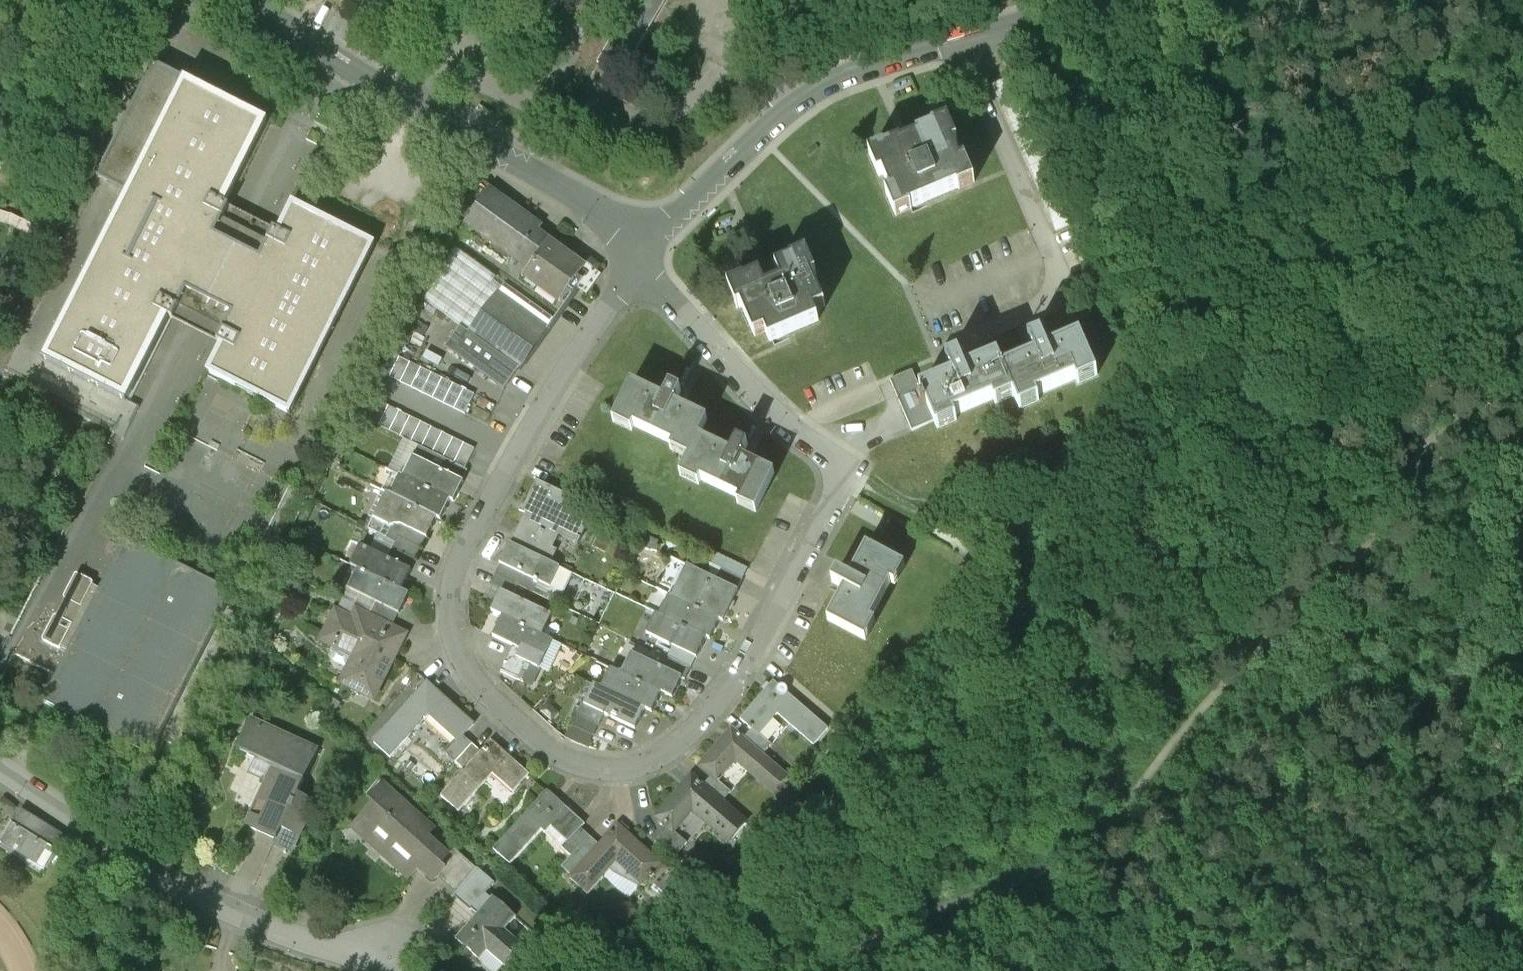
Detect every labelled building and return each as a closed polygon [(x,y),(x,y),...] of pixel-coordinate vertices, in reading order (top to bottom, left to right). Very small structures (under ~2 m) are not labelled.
[(600,57),(614,66),(608,76),(611,78),(617,67),(624,72),(668,0),(635,0),(627,14),(600,57)] [(0,375),(0,377),(116,435),(132,403),(128,402),(170,318),(174,321),(180,310),(192,307),(220,321),(224,332),(219,343),(223,345),(208,374),(291,415),(320,356),(301,346),(327,294),(346,304),(376,243),(293,202),(278,230),(274,228),(268,240),(258,243),(228,229),(225,218),(231,207),(227,205),(269,120),(155,63),(61,252),(0,375)] [(933,129),(887,149),(886,148),(870,155),(879,177),(884,175),(891,192),(887,194),(896,216),(911,210),(911,208),(958,188),(959,189),(975,182),(965,160),(964,161),(956,143),(958,143),(948,121),(933,128),(933,129)] [(542,228),(490,192),(467,224),(531,269),(525,277),(562,303),(574,286),(578,289),(593,268),(574,254),(571,258),(537,234),(542,228)] [(13,215),(0,212),(0,224),(11,226),(61,252),(66,242),(13,215)] [(505,287),(453,249),(432,277),(437,280),(423,301),(461,328),(470,335),(498,296),(505,287)] [(793,262),(746,282),(745,280),(729,287),(738,309),(742,307),(755,338),(766,334),(769,343),(819,322),(815,313),(827,308),(814,277),(817,275),(808,254),(792,260),(793,262)] [(546,331),(498,296),(470,335),(461,328),(446,348),(504,390),(546,331)] [(1047,351),(1041,337),(1030,342),(1036,356),(1003,370),(1014,396),(1020,409),(1039,401),(1036,396),(1075,379),(1077,384),(1096,376),(1079,337),(1047,351)] [(475,395),(389,354),(380,373),(465,415),(475,395)] [(998,358),(965,372),(959,358),(948,362),(954,377),(921,391),(934,423),(938,429),(956,421),(954,417),(993,400),(995,404),(1014,396),(1003,370),(998,358)] [(921,391),(913,373),(891,383),(913,432),(934,423),(921,391)] [(682,393),(671,388),(665,400),(633,385),(614,423),(633,432),(635,427),(673,445),(671,450),(689,459),(699,439),(708,421),(676,406),(682,393)] [(475,450),(368,398),(358,417),(402,439),(419,447),(465,470),(475,450)] [(402,439),(387,470),(405,479),(409,481),(418,461),(413,458),(419,447),(402,439)] [(732,455),(699,439),(689,459),(681,477),(699,486),(701,481),(740,500),(737,505),(756,514),(775,476),(742,460),(748,447),(738,442),(732,455)] [(465,470),(419,447),(413,458),(418,461),(463,482),(468,471),(465,470)] [(0,664),(0,674),(7,678),(16,660),(58,681),(71,655),(64,652),(60,653),(45,646),(45,643),(55,622),(59,621),(65,624),(73,607),(67,604),(66,600),(77,579),(80,579),(94,586),(94,590),(102,593),(128,541),(160,477),(106,450),(0,664)] [(463,482),(418,461),(409,481),(450,501),(454,503),(464,483),(463,482)] [(409,481),(405,479),(395,498),(436,519),(440,520),(450,501),(409,481)] [(568,497),(537,482),(532,493),(563,507),(568,497)] [(563,507),(532,493),(526,505),(530,507),(517,535),(551,552),(561,532),(577,539),(574,545),(578,546),(581,540),(590,520),(563,507)] [(395,498),(387,494),(375,519),(392,527),(394,526),(395,526),(396,525),(399,525),(402,525),(402,526),(426,538),(427,538),(436,519),(395,498)] [(426,538),(402,526),(402,525),(399,525),(396,525),(395,526),(394,526),(392,527),(389,534),(398,538),(420,549),(426,538)] [(389,534),(387,539),(396,544),(398,538),(389,534)] [(551,552),(517,535),(512,546),(547,562),(551,552)] [(420,549),(398,538),(396,544),(393,549),(415,560),(420,549)] [(234,594),(128,541),(102,593),(94,590),(83,612),(73,607),(65,624),(75,629),(64,652),(71,655),(58,681),(45,707),(152,759),(161,740),(234,594)] [(512,546),(510,545),(501,565),(539,583),(551,588),(560,569),(547,562),(512,546)] [(867,546),(850,578),(838,572),(832,582),(844,589),(828,620),(865,640),(875,622),(870,620),(890,582),(895,585),(904,566),(867,546)] [(388,559),(365,548),(355,569),(359,571),(401,592),(412,571),(410,570),(388,559)] [(415,560),(393,549),(388,559),(410,570),(415,560)] [(748,569),(715,554),(710,564),(721,570),(743,580),(748,569)] [(539,583),(501,565),(495,576),(518,587),(534,594),(539,583)] [(574,575),(560,569),(551,588),(564,595),(574,575)] [(716,580),(693,570),(679,601),(719,620),(723,622),(738,591),(737,591),(716,580)] [(743,580),(721,570),(716,580),(737,591),(743,580)] [(401,592),(359,571),(349,590),(377,604),(376,604),(398,615),(399,615),(409,595),(401,592)] [(518,587),(495,576),(490,587),(501,592),(501,591),(514,597),(518,587)] [(77,579),(66,600),(67,604),(73,607),(83,612),(94,590),(94,586),(80,579),(77,579)] [(514,597),(501,591),(501,592),(491,612),(502,617),(538,634),(546,617),(547,618),(549,614),(514,597)] [(234,594),(161,740),(178,748),(251,602),(234,594)] [(679,601),(674,599),(664,618),(706,638),(710,640),(719,620),(679,601)] [(398,615),(376,604),(371,615),(392,626),(398,615)] [(371,615),(356,608),(350,620),(350,621),(387,640),(388,639),(394,626),(371,615)] [(387,640),(350,621),(350,620),(337,614),(324,641),(338,648),(342,641),(360,650),(344,684),(374,698),(391,663),(395,664),(403,647),(388,639),(387,640)] [(538,634),(502,617),(493,637),(513,647),(509,655),(532,666),(535,667),(548,639),(538,634)] [(664,618),(661,617),(651,637),(673,647),(695,658),(696,658),(706,638),(664,618)] [(55,622),(45,643),(45,646),(60,653),(64,652),(75,629),(65,624),(59,621),(55,622)] [(695,658),(673,647),(668,658),(690,669),(695,658)] [(532,666),(509,655),(501,673),(523,684),(532,666)] [(664,669),(637,657),(628,677),(661,693),(672,698),(682,678),(664,669)] [(690,669),(669,659),(664,669),(682,678),(685,679),(690,669)] [(628,677),(616,672),(607,692),(644,710),(652,713),(661,693),(628,677)] [(774,682),(741,719),(753,729),(760,735),(775,717),(774,717),(777,713),(814,745),(827,729),(787,693),(787,690),(787,688),(783,686),(781,686),(780,687),(774,682)] [(428,684),(375,743),(391,757),(429,715),(459,742),(463,738),(474,725),(428,684)] [(607,692),(600,688),(590,708),(604,715),(635,729),(644,710),(607,692)] [(590,708),(582,704),(577,715),(599,726),(604,715),(590,708)] [(599,726),(577,715),(571,726),(594,737),(599,726)] [(319,750),(252,719),(238,750),(273,766),(246,826),(278,840),(279,837),(292,842),(304,816),(309,818),(311,815),(312,811),(311,807),(309,803),(306,800),(303,798),(298,795),(319,750)] [(760,735),(753,729),(744,739),(763,755),(772,745),(760,735)] [(734,730),(701,767),(713,777),(718,781),(737,759),(773,791),(787,776),(763,755),(744,739),(734,730)] [(459,742),(447,756),(456,764),(472,746),(463,738),(459,742)] [(529,776),(492,742),(481,754),(464,773),(442,798),(459,813),(493,776),(513,794),(529,776)] [(456,764),(455,765),(464,773),(481,754),(473,746),(456,764)] [(692,777),(656,818),(668,828),(674,833),(674,832),(692,811),(695,814),(699,810),(732,840),(746,823),(722,803),(704,787),(692,777)] [(718,781),(713,777),(704,787),(722,803),(731,793),(718,781)] [(435,832),(384,786),(370,801),(374,805),(353,828),(354,829),(357,826),(387,852),(384,855),(410,879),(425,862),(431,868),(428,871),(427,874),(428,877),(430,878),(433,879),(437,878),(438,877),(446,868),(441,865),(448,857),(429,839),(435,832)] [(584,826),(547,792),(495,851),(511,865),(542,830),(546,834),(552,827),(569,843),(580,831),(584,826)] [(64,838),(22,813),(14,826),(13,826),(1,845),(2,846),(5,843),(46,868),(44,871),(45,872),(57,852),(56,852),(64,838)] [(661,865),(618,826),(599,847),(572,877),(571,879),(588,895),(616,863),(625,870),(629,865),(646,881),(649,877),(651,879),(653,877),(651,875),(661,865)] [(674,833),(668,828),(655,843),(674,859),(688,844),(674,832),(674,833)] [(569,843),(563,849),(572,857),(589,839),(580,831),(569,843)] [(572,857),(562,869),(572,877),(599,847),(590,838),(589,839),(572,857)] [(478,870),(455,850),(448,857),(441,865),(446,868),(438,877),(457,894),(478,870)] [(457,894),(452,900),(468,915),(472,910),(486,895),(495,885),(478,870),(457,894)] [(486,895),(472,910),(478,915),(467,928),(456,940),(479,961),(489,949),(507,965),(523,947),(505,931),(516,918),(493,898),(491,900),(486,895)]
